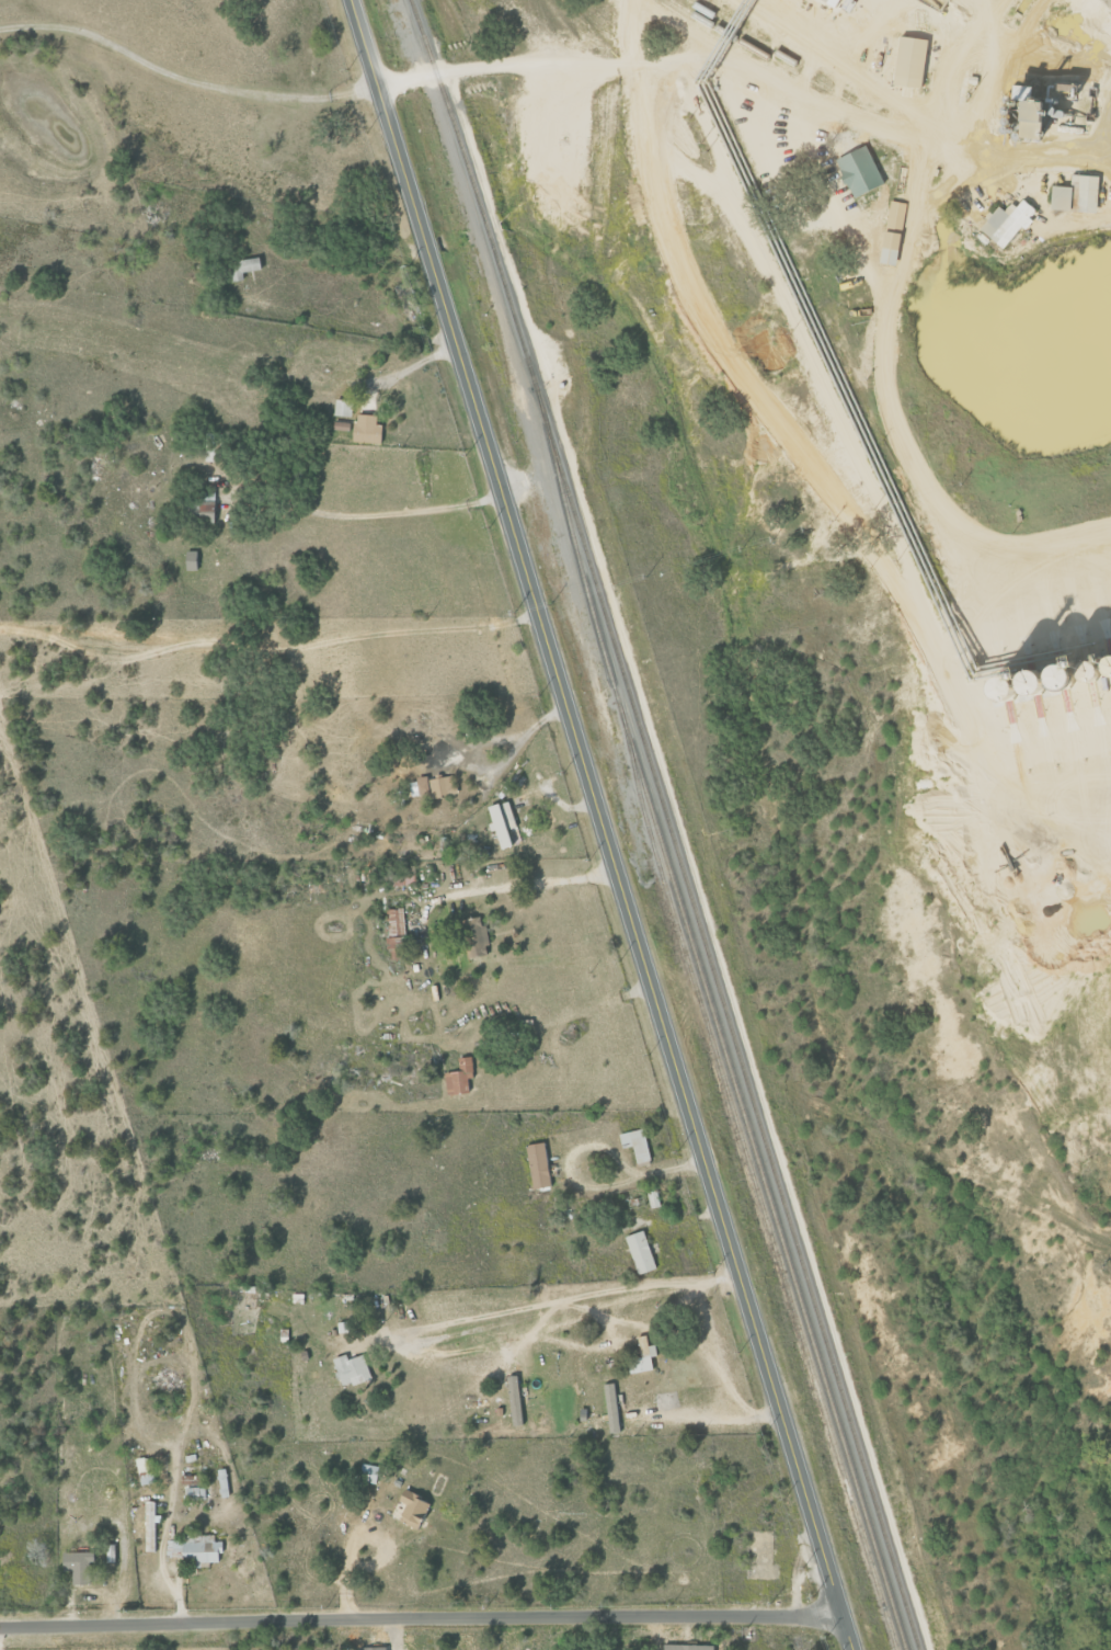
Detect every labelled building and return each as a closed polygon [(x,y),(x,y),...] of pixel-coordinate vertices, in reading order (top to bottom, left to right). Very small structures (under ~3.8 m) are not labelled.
[(919,88),(924,39),(896,36),(891,85),(919,88)] [(1010,122),(1009,138),(1030,139),(1030,128),(1036,129),(1037,102),(1005,101),(1004,122),(1010,122)] [(880,185),(866,145),(834,157),(848,197),(880,185)] [(1048,186),(1048,210),(1094,212),(1095,176),(1069,175),(1068,187),(1048,186)] [(1028,219),(1034,211),(1021,199),(1013,207),(1009,203),(1002,211),(996,206),(976,228),(1001,250),(1028,219)] [(884,231),(900,233),(905,203),(889,201),(884,231)] [(877,263),(893,266),(898,234),(881,232),(877,263)] [(230,282),(241,281),(241,271),(259,270),(258,258),(229,260),(230,282)] [(333,416),(350,417),(351,401),(333,400),(333,416)] [(380,444),(380,425),(375,425),(375,415),(352,414),(352,443),(380,444)] [(332,430),(347,432),(348,423),(333,421),(332,430)] [(215,499),(213,486),(199,488),(201,501),(215,499)] [(213,522),(212,501),(197,502),(198,522),(213,522)] [(195,552),(184,551),(184,570),(195,570),(195,552)] [(452,775),(409,780),(411,797),(429,794),(429,799),(455,796),(452,775)] [(498,851),(521,844),(507,801),(485,807),(490,823),(498,851)] [(385,909),(387,952),(404,951),(402,908),(385,909)] [(460,920),(467,958),(488,954),(481,916),(460,920)] [(458,1058),(458,1072),(444,1073),(445,1095),(467,1094),(466,1078),(471,1078),(470,1057),(458,1058)] [(649,1160),(641,1128),(617,1134),(621,1148),(631,1146),(636,1164),(649,1160)] [(532,1188),(550,1185),(543,1141),(524,1144),(532,1188)] [(655,1269),(642,1230),(624,1236),(636,1274),(655,1269)] [(348,1332),(347,1321),(336,1322),(336,1333),(348,1332)] [(635,1336),(638,1357),(626,1358),(627,1373),(651,1370),(649,1357),(655,1356),(653,1345),(646,1346),(645,1335),(635,1336)] [(346,1358),(345,1354),(331,1357),(338,1387),(369,1380),(363,1354),(346,1358)] [(506,1376),(508,1425),(519,1424),(517,1375),(506,1376)] [(603,1383),(606,1432),(618,1431),(615,1383),(603,1383)] [(134,1459),(139,1485),(156,1482),(151,1456),(134,1459)] [(374,1483),(378,1467),(361,1463),(357,1480),(374,1483)] [(391,1518),(417,1527),(426,1500),(401,1491),(391,1518)] [(144,1551),(156,1551),(155,1501),(143,1501),(144,1551)] [(219,1560),(219,1541),(166,1542),(166,1561),(219,1560)] [(107,1562),(115,1561),(114,1544),(105,1545),(107,1562)] [(71,1571),(72,1585),(91,1585),(90,1552),(61,1552),(62,1571),(71,1571)]
